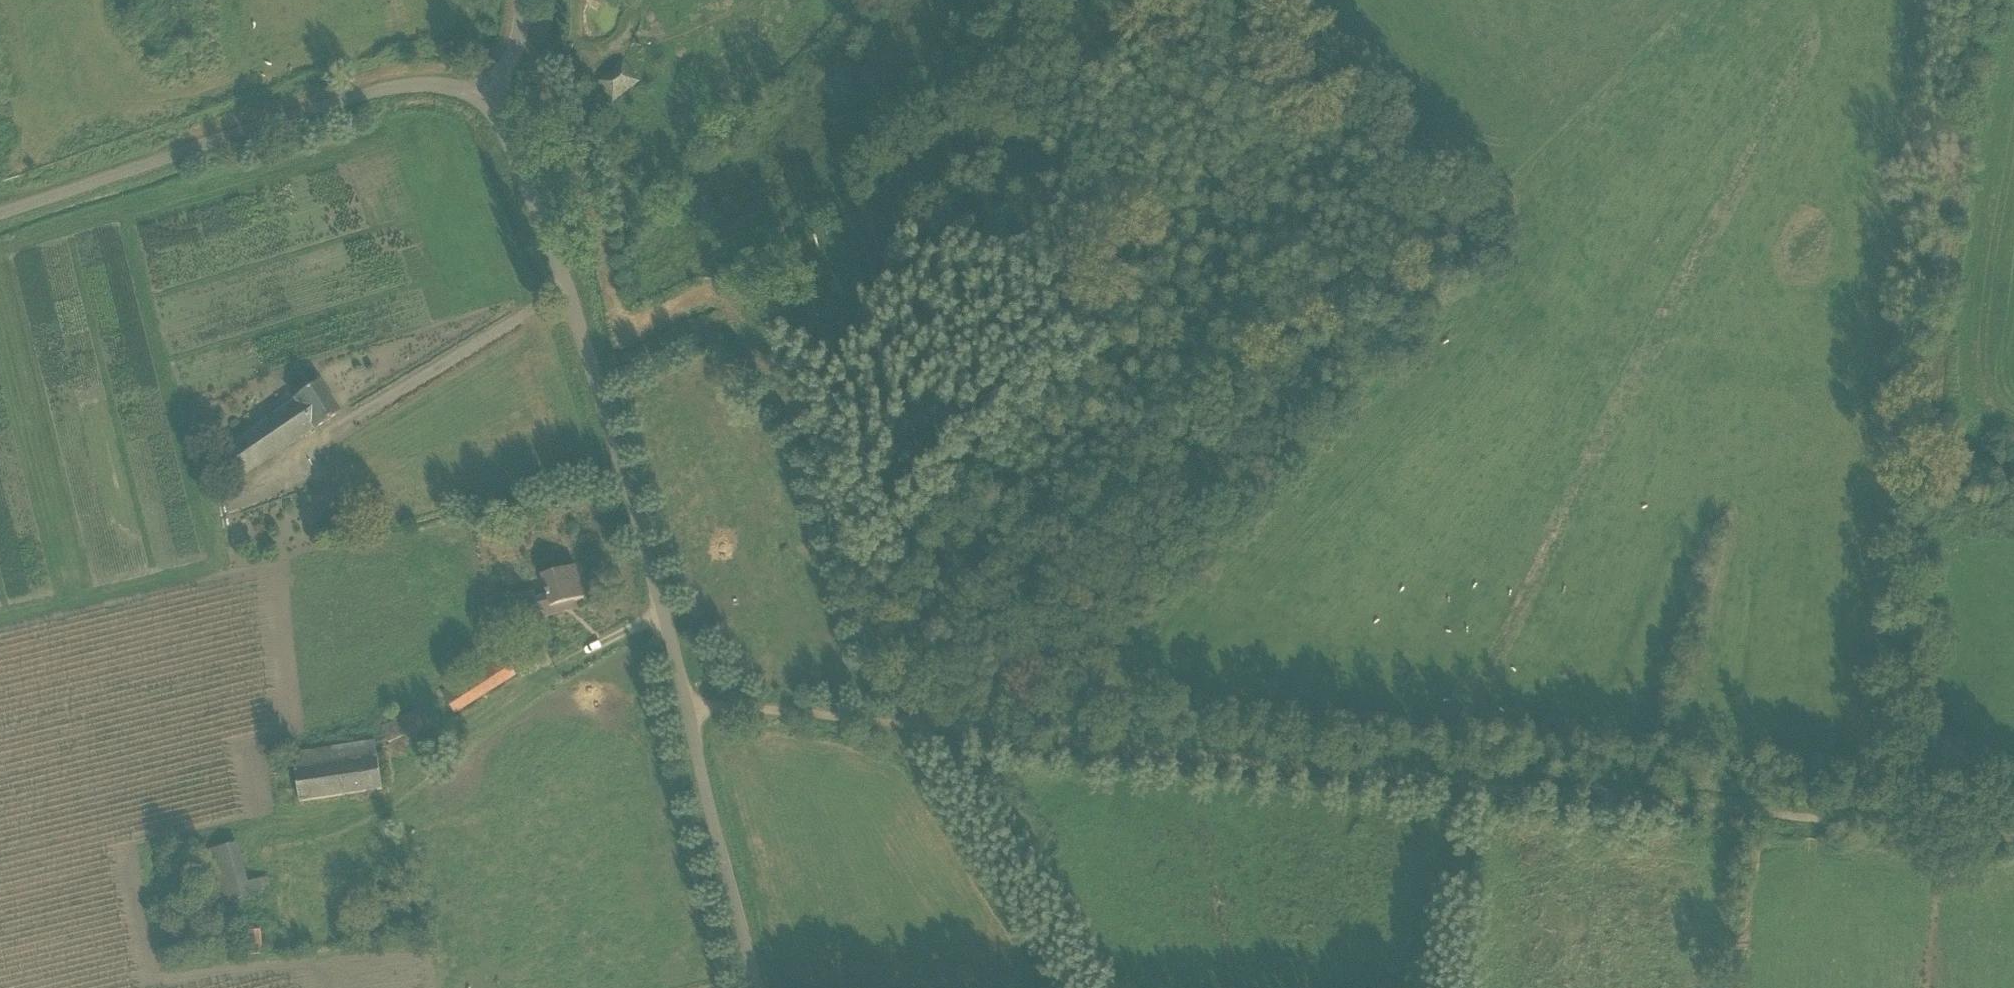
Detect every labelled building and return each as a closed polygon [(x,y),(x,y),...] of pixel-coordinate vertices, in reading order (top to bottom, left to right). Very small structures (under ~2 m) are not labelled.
[(314,430),(340,412),(319,381),(293,399),(294,401),(227,446),(245,474),(313,429),(314,430)] [(525,623),(567,610),(565,603),(585,598),(575,566),(542,576),(547,596),(536,599),(534,592),(517,597),(525,623)] [(443,694),(455,712),(513,675),(502,657),(443,694)] [(715,658),(708,666),(715,671),(722,663),(715,658)] [(298,804),(382,794),(377,750),(293,760),(298,804)] [(267,875),(247,879),(239,841),(212,846),(224,902),(270,892),(267,875)]
